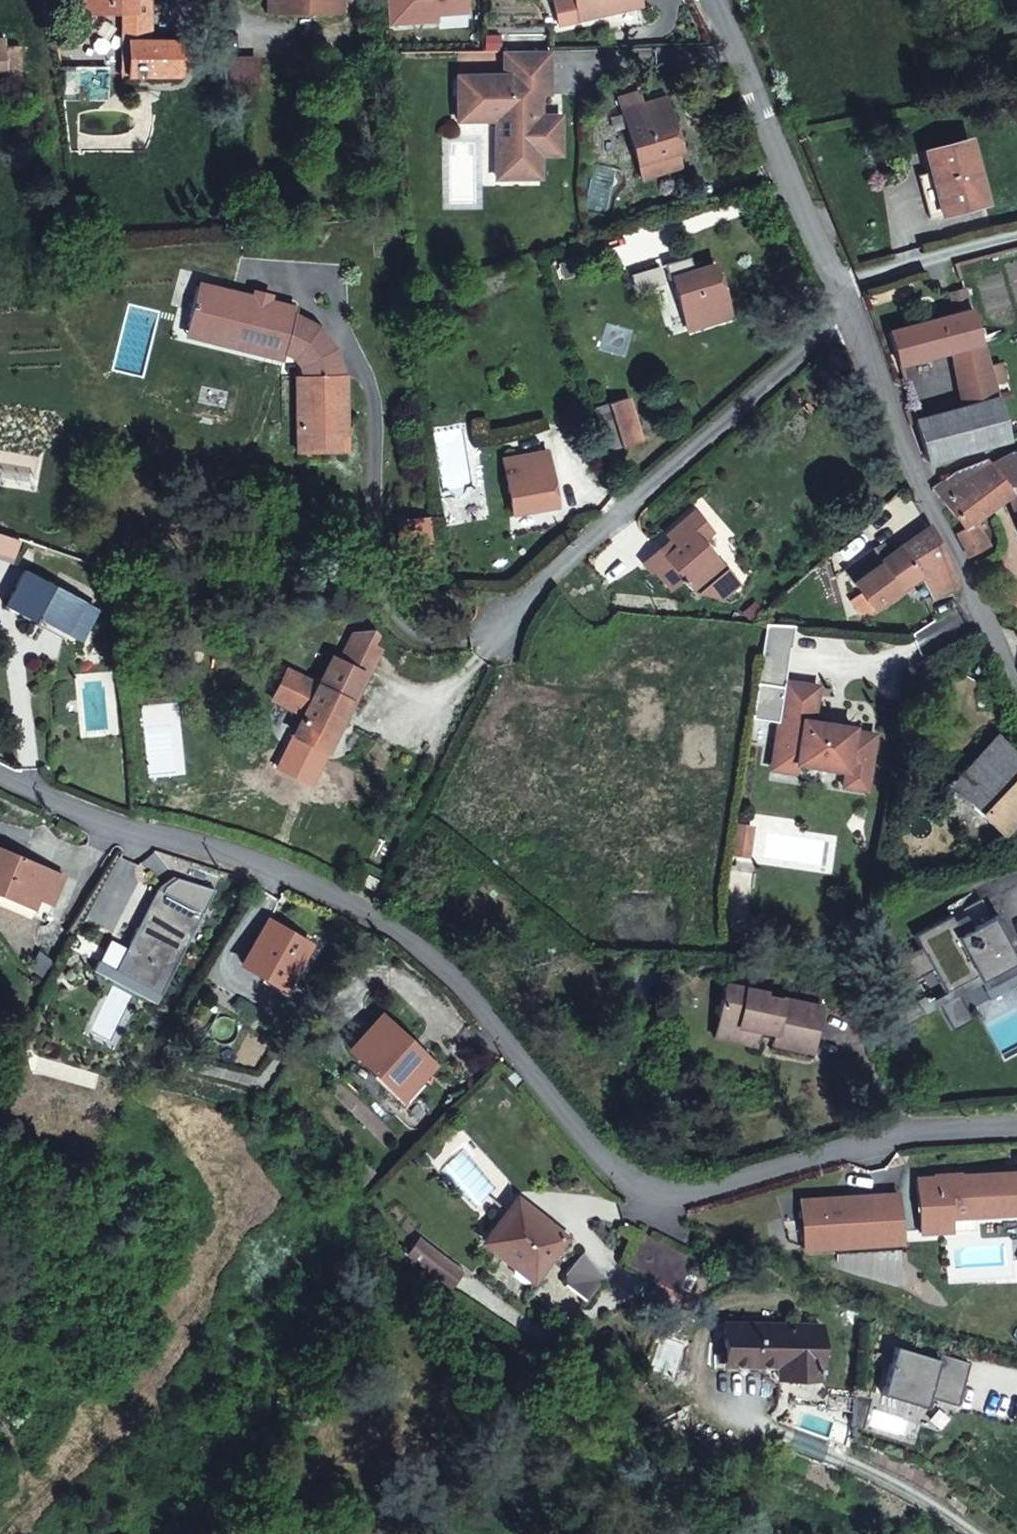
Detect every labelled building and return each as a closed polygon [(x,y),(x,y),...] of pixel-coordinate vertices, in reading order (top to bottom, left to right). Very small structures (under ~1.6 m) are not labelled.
[(151,0),(80,0),(80,12),(124,12),(125,74),(182,74),(182,41),(151,41),(151,0)] [(268,13),(341,12),(341,0),(268,0),(268,13)] [(572,0),(558,0),(552,1),(557,23),(576,19),(572,0)] [(638,0),(572,0),(576,19),(576,20),(612,11),(612,7),(617,5),(619,10),(639,5),(638,0)] [(0,39),(0,80),(6,80),(6,75),(21,74),(19,46),(5,47),(5,39),(0,39)] [(549,93),(549,50),(503,50),(503,75),(457,76),(458,120),(510,119),(511,136),(506,136),(507,172),(528,172),(528,177),(542,176),(541,154),(562,154),(561,115),(534,116),(534,102),(539,102),(539,93),(549,93)] [(257,65),(222,67),(226,99),(258,97),(257,65)] [(621,101),(623,110),(638,164),(643,177),(662,171),(657,158),(678,152),(681,151),(665,98),(642,104),(640,95),(621,101)] [(507,172),(506,136),(497,136),(498,178),(528,177),(528,172),(507,172)] [(985,203),(968,140),(925,151),(931,171),(942,215),(985,203)] [(682,166),(678,152),(657,158),(662,171),(682,166)] [(942,215),(931,171),(918,175),(930,218),(942,215)] [(730,316),(713,264),(672,278),(688,329),(730,316)] [(254,300),(197,286),(187,326),(216,333),(217,328),(244,335),(241,347),(269,354),(271,348),(285,352),(289,339),(294,317),(296,311),(267,303),(266,303),(264,312),(252,309),(254,300)] [(917,324),(888,332),(898,365),(952,350),(980,343),(979,341),(977,335),(965,288),(949,292),(955,313),(949,315),(917,324)] [(269,295),(255,292),(253,300),(254,300),(266,303),(267,303),(269,295)] [(949,315),(942,292),(910,301),(917,324),(949,315)] [(266,303),(254,300),(252,309),(264,312),(266,303)] [(333,349),(318,330),(294,317),(289,339),(298,344),(310,353),(314,362),(318,375),(345,374),(333,349)] [(244,335),(217,328),(216,333),(187,326),(184,337),(283,361),(284,358),(269,354),(241,347),(244,335)] [(1000,329),(977,335),(979,341),(992,338),(1001,335),(1000,329)] [(1006,380),(992,338),(979,341),(980,343),(992,384),(1006,380)] [(310,353),(298,344),(289,339),(285,352),(294,356),(301,365),(304,375),(318,375),(314,362),(310,353)] [(992,384),(980,343),(952,350),(962,408),(997,398),(992,384)] [(285,352),(271,348),(269,354),(284,358),(285,352)] [(346,436),(345,374),(318,375),(304,375),(296,375),(298,453),(339,452),(339,436),(346,436)] [(641,441),(627,397),(608,403),(593,408),(607,452),(621,447),(641,441)] [(925,418),(915,421),(916,423),(927,461),(1008,440),(997,398),(962,408),(925,418)] [(925,418),(919,405),(911,408),(904,410),(909,424),(916,423),(915,421),(925,418)] [(347,452),(346,436),(339,436),(339,452),(347,452)] [(556,505),(546,452),(503,459),(513,513),(556,505)] [(1012,454),(991,464),(991,465),(1012,492),(1006,496),(1014,514),(1016,513),(1016,453),(1012,454)] [(1012,492),(991,465),(988,460),(956,473),(933,488),(933,489),(964,529),(956,533),(968,557),(987,545),(974,521),(1006,496),(1012,492)] [(710,532),(692,511),(672,528),(676,533),(668,539),(644,561),(668,588),(680,578),(694,594),(695,593),(723,569),(699,541),(710,532)] [(930,526),(901,546),(892,553),(882,560),(873,548),(844,569),(853,581),(860,592),(851,600),(860,615),(872,609),(919,576),(925,571),(939,594),(959,585),(930,526)] [(676,533),(672,528),(664,535),(668,539),(676,533)] [(0,533),(0,556),(11,560),(18,539),(0,533)] [(892,553),(883,542),(873,548),(882,560),(892,553)] [(736,584),(723,569),(695,593),(719,599),(736,584)] [(85,601),(24,570),(5,607),(37,623),(38,619),(68,635),(85,601)] [(939,594),(925,571),(919,576),(930,599),(939,594)] [(761,611),(752,601),(740,612),(748,621),(761,611)] [(68,635),(38,619),(37,623),(36,625),(66,640),(68,635)] [(374,645),(369,642),(375,629),(374,628),(357,630),(341,662),(362,672),(369,676),(383,649),(374,645)] [(380,634),(375,629),(369,642),(374,645),(380,634)] [(362,672),(341,662),(332,657),(318,685),(286,669),(272,698),(293,709),(296,701),(308,707),(304,714),(293,735),(326,752),(341,721),(338,719),(341,712),(345,714),(351,701),(348,700),(362,672)] [(346,723),(369,676),(362,672),(348,700),(351,701),(345,714),(341,712),(338,719),(346,723)] [(786,681),(774,761),(798,764),(847,770),(844,787),(868,791),(876,735),(854,731),(855,729),(814,722),(820,687),(786,681)] [(308,707),(296,701),(293,709),(304,714),(308,707)] [(998,735),(953,786),(1003,835),(1016,819),(1016,755),(998,735)] [(798,764),(774,761),(773,769),(797,772),(798,764)] [(736,824),(733,843),(749,845),(753,826),(736,824)] [(733,843),(732,853),(748,856),(749,845),(733,843)] [(0,847),(0,896),(17,904),(21,894),(35,899),(49,869),(0,847)] [(63,875),(49,869),(35,899),(21,894),(17,904),(31,910),(45,916),(49,906),(63,875)] [(161,993),(203,912),(215,889),(175,877),(165,884),(162,890),(158,888),(116,969),(161,993)] [(1006,945),(989,916),(923,954),(944,993),(976,975),(970,965),(1006,945)] [(310,946),(267,921),(241,963),(284,987),(310,946)] [(1006,945),(970,965),(976,975),(1011,955),(1006,945)] [(781,1000),(766,996),(766,992),(725,984),(719,1017),(738,1021),(734,1041),(755,1045),(757,1035),(758,1030),(774,1033),(773,1038),(772,1043),(811,1051),(820,1006),(800,1002),(781,998),(781,1000)] [(823,994),(803,990),(800,1002),(820,1006),(823,994)] [(738,1021),(719,1017),(715,1036),(734,1041),(738,1021)] [(432,1066),(381,1018),(351,1049),(395,1089),(410,1074),(417,1081),(432,1066)] [(774,1033),(758,1030),(757,1035),(773,1038),(774,1033)] [(523,1081),(513,1070),(504,1077),(514,1089),(523,1081)] [(417,1081),(410,1074),(395,1089),(402,1097),(417,1081)] [(917,1179),(920,1231),(951,1229),(950,1215),(949,1202),(968,1201),(969,1214),(1016,1212),(1016,1173),(917,1179)] [(900,1241),(897,1193),(870,1195),(871,1205),(835,1207),(835,1197),(800,1199),(803,1239),(836,1237),(836,1244),(900,1241)] [(870,1195),(835,1197),(835,1207),(871,1205),(870,1195)] [(563,1238),(518,1201),(486,1242),(532,1278),(563,1238)] [(968,1201),(949,1202),(950,1215),(969,1214),(968,1201)] [(803,1246),(836,1244),(836,1237),(803,1239),(803,1246)] [(462,1272),(420,1239),(408,1254),(449,1287),(462,1272)] [(603,1279),(582,1255),(566,1275),(565,1288),(579,1309),(585,1301),(603,1279)] [(819,1378),(820,1325),(725,1323),(724,1347),(730,1347),(730,1365),(778,1366),(777,1377),(819,1378)] [(896,1346),(881,1394),(925,1407),(928,1396),(957,1405),(970,1363),(940,1353),(938,1359),(917,1353),(896,1346)] [(918,1347),(917,1353),(938,1359),(940,1353),(918,1347)] [(851,1395),(827,1392),(826,1407),(850,1410),(851,1395)] [(848,1426),(861,1430),(870,1399),(852,1394),(851,1395),(850,1410),(848,1426)]
